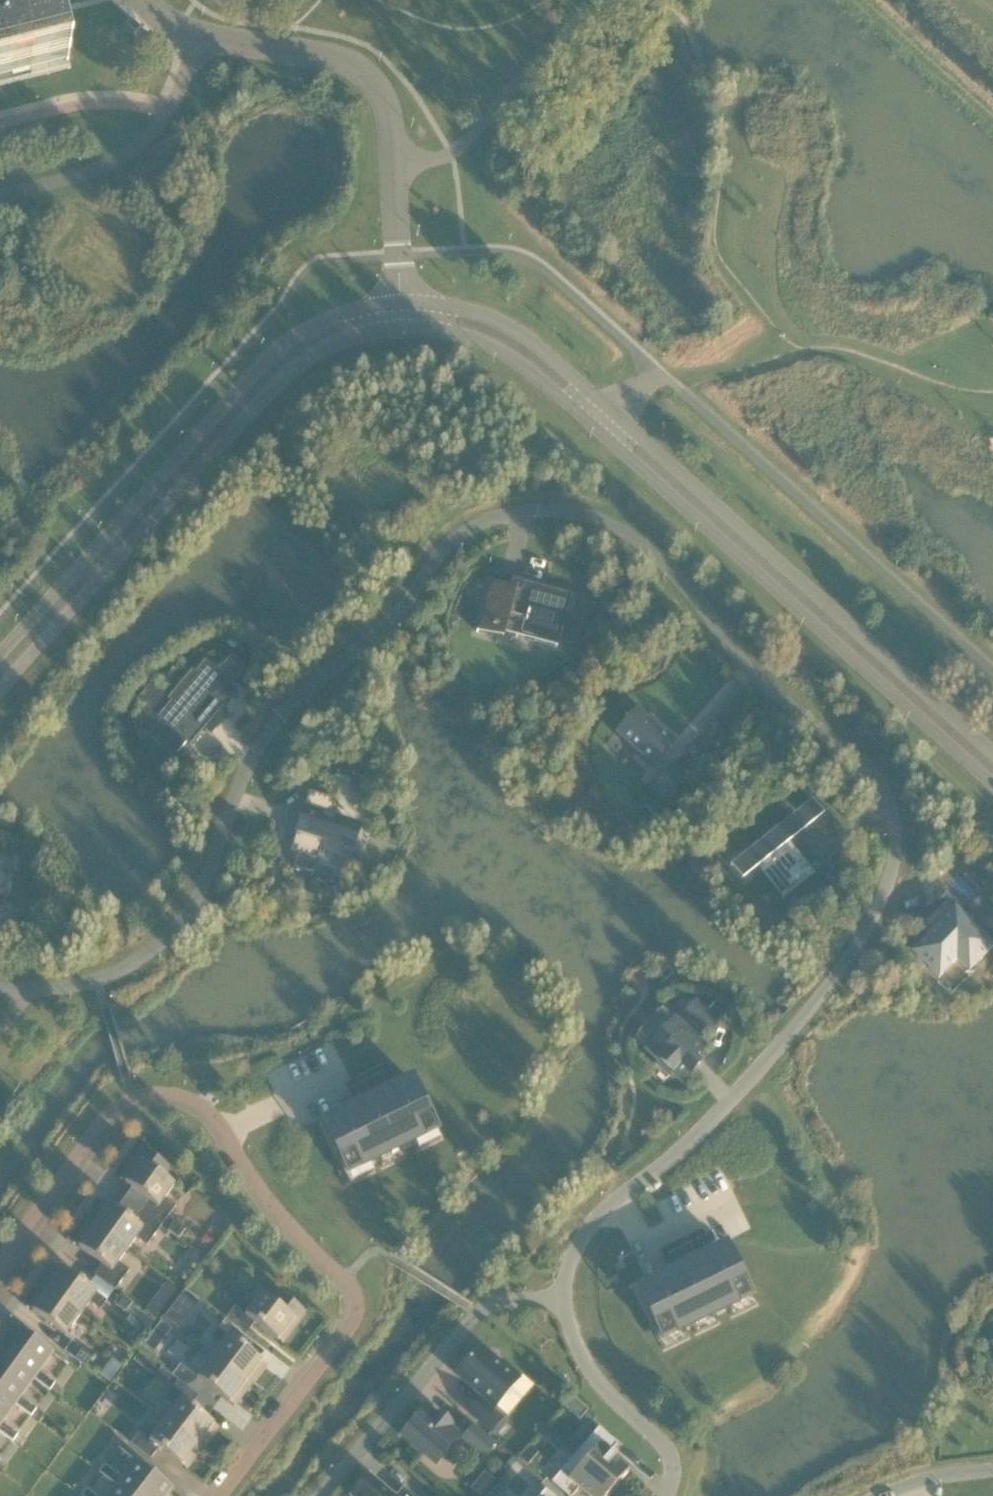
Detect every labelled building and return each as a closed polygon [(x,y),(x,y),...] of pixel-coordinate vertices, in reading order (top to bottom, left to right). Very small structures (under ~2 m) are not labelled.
[(65,49),(56,16),(0,30),(0,88),(70,70),(65,49)] [(489,583),(476,633),(478,634),(481,624),(493,627),(492,629),(497,631),(497,629),(505,631),(507,626),(536,634),(534,642),(557,648),(571,596),(524,583),(521,592),(510,589),(509,589),(489,583)] [(226,645),(234,652),(241,644),(234,637),(226,645)] [(223,667),(222,669),(236,680),(237,678),(245,669),(231,657),(223,667)] [(170,704),(157,720),(189,747),(221,710),(224,712),(238,696),(219,680),(221,677),(205,663),(195,675),(192,672),(167,702),(170,704)] [(150,687),(139,700),(147,707),(158,694),(150,687)] [(619,729),(614,735),(623,743),(651,769),(675,742),(637,708),(619,729)] [(674,764),(650,791),(662,802),(663,803),(687,776),(674,764)] [(309,793),(290,852),(316,861),(322,841),(342,848),(350,823),(330,816),(335,801),(309,793)] [(810,802),(799,811),(810,824),(821,815),(810,802)] [(790,818),(743,856),(753,869),(757,865),(759,868),(783,898),(782,899),(783,901),(814,876),(813,874),(811,875),(790,849),(787,851),(783,846),(801,832),(790,818)] [(911,953),(938,980),(957,961),(965,953),(976,965),(992,947),(992,945),(970,922),(973,919),(946,892),(928,911),(929,912),(940,923),(931,932),(911,953)] [(708,1036),(719,1025),(695,1003),(684,1014),(708,1036)] [(704,1049),(677,1023),(649,1053),(660,1062),(657,1066),(669,1077),(672,1074),(682,1083),(695,1070),(689,1065),(704,1049)] [(364,1104),(323,1125),(349,1176),(436,1133),(411,1081),(401,1086),(390,1064),(353,1082),(364,1104)] [(141,1213),(161,1227),(176,1207),(165,1200),(174,1187),(157,1174),(163,1164),(149,1154),(143,1164),(141,1162),(125,1184),(149,1202),(141,1213)] [(161,1227),(141,1213),(133,1223),(109,1206),(94,1227),(127,1252),(136,1240),(147,1247),(161,1227)] [(168,1232),(179,1240),(185,1231),(174,1223),(168,1232)] [(118,1264),(127,1252),(94,1227),(78,1249),(102,1266),(94,1277),(115,1291),(129,1271),(118,1264)] [(679,1271),(638,1291),(663,1342),(751,1299),(725,1247),(715,1252),(704,1230),(668,1248),(679,1271)] [(196,1254),(190,1262),(198,1268),(204,1260),(196,1254)] [(100,1311),(107,1302),(63,1270),(47,1291),(81,1316),(89,1303),(100,1311)] [(65,1337),(81,1316),(47,1291),(32,1313),(65,1337)] [(185,1291),(163,1320),(178,1332),(201,1303),(185,1291)] [(299,1309),(285,1299),(278,1308),(261,1295),(251,1308),(241,1300),(226,1319),(246,1335),(254,1324),(277,1342),(294,1320),(292,1319),(299,1309)] [(115,1305),(131,1316),(137,1307),(121,1296),(115,1305)] [(154,1300),(147,1309),(158,1318),(165,1308),(154,1300)] [(148,1319),(142,1327),(148,1331),(153,1323),(148,1319)] [(161,1323),(153,1333),(164,1341),(172,1331),(161,1323)] [(39,1373),(52,1354),(14,1326),(0,1346),(0,1356),(33,1380),(50,1392),(55,1384),(39,1373)] [(245,1384),(261,1363),(218,1330),(211,1339),(222,1347),(213,1359),(245,1384)] [(456,1374),(496,1408),(518,1382),(479,1348),(456,1374)] [(75,1360),(86,1368),(93,1359),(82,1351),(75,1360)] [(33,1380),(0,1356),(0,1395),(15,1406),(31,1417),(37,1410),(20,1398),(33,1380)] [(229,1404),(245,1384),(213,1359),(197,1380),(229,1404)] [(112,1360),(100,1376),(110,1383),(122,1368),(112,1360)] [(166,1386),(172,1378),(161,1369),(155,1378),(166,1386)] [(197,1447),(213,1426),(190,1408),(198,1397),(178,1382),(163,1402),(174,1410),(165,1422),(197,1447)] [(15,1406),(0,1395),(0,1434),(13,1443),(18,1435),(2,1423),(15,1406)] [(563,1407),(570,1413),(578,1404),(571,1397),(563,1407)] [(505,1419),(480,1398),(467,1413),(492,1435),(505,1419)] [(403,1436),(435,1464),(459,1437),(426,1409),(403,1436)] [(181,1467),(197,1447),(165,1422),(155,1434),(145,1426),(130,1445),(150,1460),(158,1450),(181,1467)] [(460,1441),(483,1460),(496,1445),(473,1425),(460,1441)] [(574,1457),(613,1490),(629,1471),(610,1455),(618,1445),(599,1429),(574,1457)] [(521,1459),(528,1465),(538,1454),(530,1448),(521,1459)] [(584,1495),(607,1495),(613,1490),(574,1457),(551,1484),(565,1495),(574,1495),(578,1491),(584,1495)] [(115,1485),(129,1495),(167,1495),(172,1490),(134,1461),(121,1478),(105,1466),(99,1473),(115,1485)] [(369,1475),(351,1495),(393,1495),(369,1475)] [(499,1495),(503,1495),(506,1492),(497,1484),(492,1490),(499,1495)] [(115,1485),(107,1495),(129,1495),(115,1485)]
